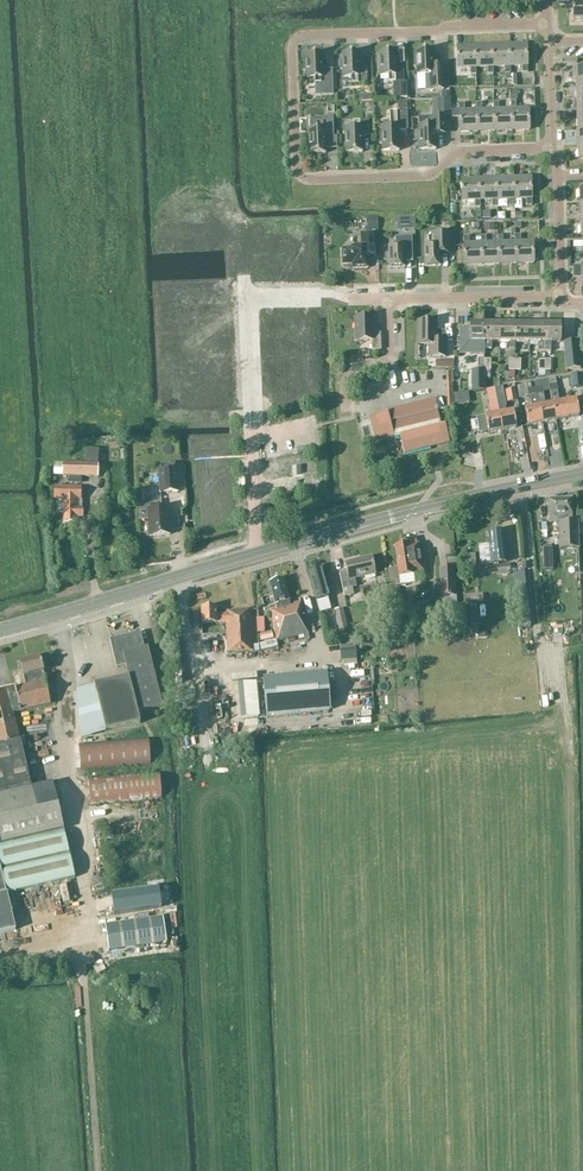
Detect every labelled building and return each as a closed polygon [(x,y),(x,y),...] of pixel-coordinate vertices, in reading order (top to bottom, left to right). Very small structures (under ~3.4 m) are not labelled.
[(582,22),(582,4),(572,4),(573,22),(582,22)] [(526,45),(509,46),(509,67),(510,67),(522,67),(522,73),(527,73),(527,67),(526,45)] [(493,74),(493,68),(492,68),(492,46),(474,47),(475,68),(487,68),(488,75),(493,74)] [(509,67),(509,46),(492,46),(492,68),(493,68),(505,67),(505,80),(510,80),(510,67),(509,67)] [(476,75),(475,68),(474,47),(457,47),(457,69),(470,68),(470,75),(476,75)] [(433,67),(432,51),(423,51),(423,52),(416,52),(416,59),(413,59),(413,68),(416,68),(416,75),(425,75),(425,91),(443,90),(442,66),(433,67)] [(396,68),(395,52),(386,52),(386,53),(379,53),(380,76),(388,76),(388,83),(399,82),(399,98),(407,98),(407,82),(404,82),(403,67),(396,68)] [(359,69),(359,53),(349,53),(349,54),(342,54),(342,62),(339,62),(340,70),(343,70),(343,77),(351,77),(351,84),(367,84),(366,69),(359,69)] [(322,70),(322,54),(313,54),(313,55),(305,55),(306,63),(303,63),(303,71),(306,71),(306,79),(314,78),(315,97),(333,96),(332,70),(322,70)] [(582,85),(582,70),(575,70),(575,85),(582,85)] [(407,110),(407,102),(397,102),(397,110),(407,110)] [(510,102),(511,110),(511,131),(529,130),(529,109),(516,109),(516,102),(510,102)] [(494,110),(493,110),(482,111),(481,103),(476,104),(476,111),(477,132),(494,131),(494,110)] [(511,110),(499,110),(498,103),(493,103),(493,110),(494,110),(494,131),(511,131),(511,110)] [(476,111),(464,111),(464,104),(459,104),(459,111),(459,116),(452,116),(452,127),(459,127),(459,133),(477,132),(476,111)] [(408,131),(407,112),(389,112),(390,128),(382,128),(382,136),(379,136),(379,144),(382,144),(382,151),(389,151),(390,152),(399,151),(398,131),(408,131)] [(333,117),(329,117),(309,118),(309,131),(308,131),(308,138),(305,138),(306,147),(309,146),(309,154),(316,153),(316,154),(325,154),(325,150),(337,149),(336,137),(333,138),(333,124),(333,117)] [(444,117),(426,118),(418,118),(418,127),(419,150),(426,150),(436,150),(435,134),(445,134),(444,117)] [(345,129),(346,152),(353,152),(353,153),(362,153),(361,137),(369,136),(368,122),(353,122),(353,129),(345,129)] [(515,218),(515,214),(514,200),(513,178),(496,179),(497,201),(509,200),(509,207),(510,218),(515,218)] [(514,200),(526,200),(526,206),(532,206),(531,199),(532,199),(531,178),(513,178),(514,200)] [(497,207),(497,201),(496,179),(479,180),(480,201),(492,201),(492,208),(497,207)] [(480,208),(480,201),(479,180),(461,180),(461,185),(454,185),(454,197),(461,197),(462,202),(462,209),(475,208),(480,208)] [(414,230),(414,218),(403,218),(403,230),(414,230)] [(361,248),(351,248),(351,249),(342,250),(343,265),(352,265),(352,269),(368,269),(367,257),(375,257),(375,250),(374,233),(361,234),(361,248)] [(425,267),(440,266),(440,250),(448,250),(448,233),(433,234),(433,245),(424,246),(425,267)] [(515,243),(516,264),(533,263),(533,242),(520,242),(520,235),(515,236),(515,243)] [(499,264),(516,264),(515,243),(503,243),(503,236),(498,236),(498,243),(499,264)] [(389,268),(404,267),(404,251),(411,251),(411,237),(395,238),(395,247),(388,247),(389,268)] [(464,266),(481,265),(481,244),(480,244),(469,244),(469,237),(463,237),(463,244),(464,266)] [(481,265),(499,264),(498,243),(486,244),(486,237),(480,237),(480,244),(481,244),(481,265)] [(294,246),(285,246),(286,271),(300,271),(300,254),(307,254),(306,238),(293,238),(294,246)] [(573,266),(573,279),(581,279),(581,284),(582,284),(582,266),(573,266)] [(215,297),(195,298),(196,322),(223,321),(222,306),(215,307),(215,297)] [(373,334),(372,318),(354,318),(355,341),(371,341),(371,351),(381,350),(380,334),(373,334)] [(305,320),(288,321),(289,350),(306,349),(307,356),(317,356),(317,339),(306,339),(305,320)] [(197,336),(190,336),(191,346),(217,345),(217,335),(224,335),(223,321),(196,322),(197,336)] [(272,339),(265,339),(266,360),(275,360),(275,350),(289,350),(288,321),(271,322),(272,339)] [(436,322),(417,322),(417,346),(429,346),(428,357),(446,358),(446,341),(436,341),(436,322)] [(485,355),(485,350),(485,324),(469,324),(469,331),(460,331),(460,348),(470,348),(470,354),(485,355)] [(485,324),(485,350),(491,350),(491,342),(500,342),(500,325),(485,324)] [(500,325),(500,342),(508,342),(508,350),(515,350),(515,342),(515,325),(500,325)] [(515,342),(530,343),(530,325),(515,325),(515,342)] [(545,343),(545,325),(530,325),(530,343),(538,343),(538,352),(545,353),(545,343)] [(560,325),(545,325),(545,343),(545,353),(551,353),(551,343),(560,343),(560,325)] [(578,341),(563,342),(566,370),(580,369),(578,341)] [(197,374),(225,373),(225,358),(196,360),(197,374)] [(471,371),(471,393),(485,391),(485,378),(485,371),(478,371),(471,371)] [(226,388),(225,373),(197,374),(198,389),(226,388)] [(581,374),(570,376),(571,388),(582,387),(581,374)] [(359,390),(382,384),(380,379),(357,385),(359,390)] [(552,404),(555,421),(579,416),(576,400),(559,403),(556,384),(549,385),(552,404)] [(528,426),(542,423),(535,388),(528,389),(527,385),(517,386),(519,398),(529,396),(532,408),(525,409),(528,426)] [(495,395),(502,431),(516,428),(513,411),(507,413),(502,386),(494,388),(495,395)] [(542,423),(555,421),(552,404),(545,406),(543,394),(544,394),(542,386),(535,388),(542,423)] [(495,395),(494,388),(486,389),(489,404),(491,404),(493,415),(485,417),(485,419),(477,420),(480,432),(487,430),(488,433),(502,431),(495,395)] [(508,402),(516,401),(514,391),(506,392),(508,402)] [(404,455),(449,443),(445,426),(441,427),(437,412),(438,411),(435,400),(386,412),(386,414),(369,418),(376,443),(400,437),(404,455)] [(96,476),(96,464),(97,451),(85,451),(85,464),(62,464),(53,464),(52,476),(68,476),(68,484),(80,485),(80,476),(96,476)] [(177,471),(158,472),(159,493),(178,492),(177,471)] [(81,489),(54,488),(54,500),(64,500),(64,522),(75,522),(75,518),(82,518),(82,509),(78,509),(79,501),(80,501),(81,489)] [(572,514),(571,499),(548,500),(549,515),(549,523),(556,523),(556,526),(559,526),(560,549),(578,548),(577,522),(572,522),(571,514),(572,514)] [(169,536),(168,510),(147,511),(149,537),(169,536)] [(502,532),(488,533),(491,565),(505,564),(504,552),(502,532)] [(409,546),(409,545),(394,547),(398,570),(392,571),(393,578),(413,575),(413,573),(423,572),(419,544),(409,546)] [(482,564),(491,563),(489,545),(480,546),(482,564)] [(551,547),(542,547),(542,560),(551,560),(551,547)] [(375,575),(371,558),(344,564),(346,572),(340,573),(344,590),(357,587),(355,579),(375,575)] [(510,575),(509,565),(497,567),(498,576),(510,575)] [(328,598),(320,569),(309,573),(316,601),(328,598)] [(289,601),(284,580),(269,583),(275,604),(276,609),(269,611),(273,627),(273,628),(276,642),(308,634),(306,626),(304,627),(301,613),(299,605),(290,607),(289,601)] [(525,584),(513,585),(513,597),(525,597),(525,584)] [(400,602),(397,585),(389,586),(391,604),(400,602)] [(525,597),(515,598),(519,628),(528,627),(531,627),(529,610),(528,597),(525,597)] [(402,617),(400,605),(392,606),(394,618),(402,617)] [(216,615),(216,608),(201,609),(201,624),(225,623),(227,653),(254,651),(251,610),(225,612),(225,615),(216,615)] [(346,638),(347,638),(345,629),(347,629),(343,609),(334,611),(340,640),(347,639),(346,638)] [(144,649),(140,633),(110,641),(116,668),(126,666),(128,678),(91,687),(91,688),(94,687),(105,733),(139,725),(137,713),(162,707),(148,648),(144,649)] [(63,830),(52,783),(31,788),(13,714),(49,705),(43,682),(45,682),(39,658),(20,663),(25,686),(0,692),(0,845),(63,830)] [(252,672),(251,664),(236,666),(237,674),(252,672)] [(327,673),(263,679),(266,716),(330,711),(327,673)] [(255,714),(254,690),(242,690),(243,714),(255,714)] [(81,770),(150,764),(148,738),(79,744),(81,770)] [(90,806),(161,799),(159,773),(88,780),(90,806)] [(0,845),(0,869),(6,893),(74,876),(63,830),(0,845)] [(15,930),(0,869),(0,934),(15,930)] [(158,890),(111,896),(114,915),(161,909),(158,890)] [(166,944),(163,918),(105,926),(108,952),(166,944)]
